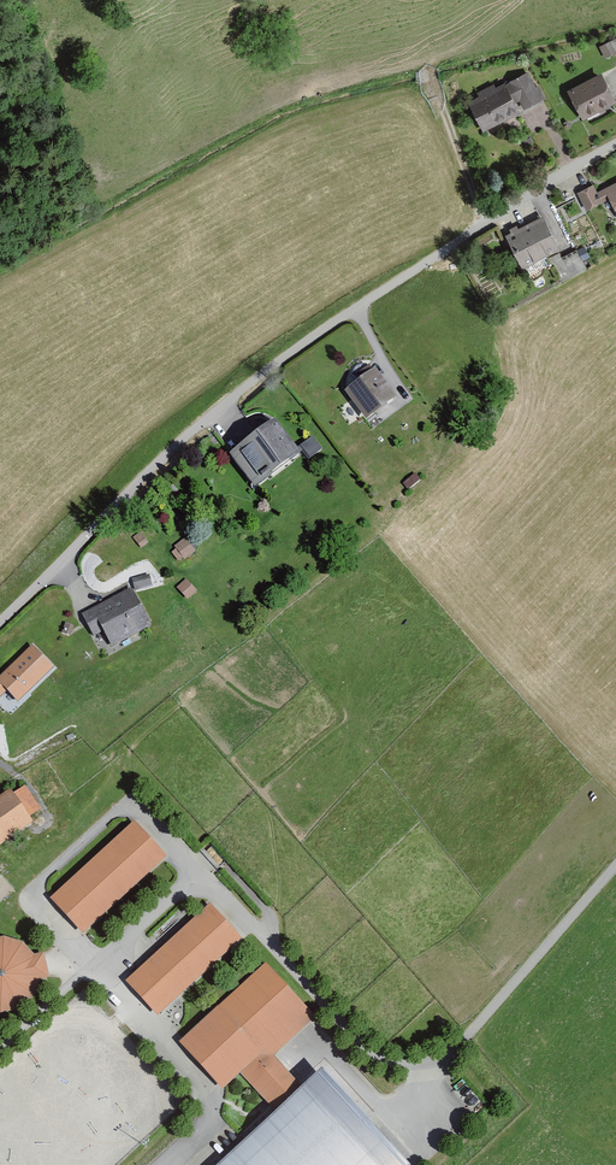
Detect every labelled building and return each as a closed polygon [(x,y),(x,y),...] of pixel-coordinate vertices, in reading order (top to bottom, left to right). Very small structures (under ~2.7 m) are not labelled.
[(606,61),(615,55),(615,39),(599,48),(606,61)] [(533,90),(525,74),(494,90),(492,87),(475,95),(478,100),(467,105),(481,134),(517,115),(512,106),(518,103),(522,112),(545,100),(538,87),(533,90)] [(615,106),(600,76),(566,93),(581,123),(615,106)] [(591,187),(575,196),(585,213),(607,201),(615,218),(615,184),(595,195),(591,187)] [(558,251),(541,219),(516,232),(515,229),(508,233),(509,235),(504,238),(520,270),(558,251)] [(392,400),(371,372),(342,394),(363,422),(392,400)] [(294,451),(271,423),(226,459),(253,492),(302,453),(308,460),(319,451),(309,439),(294,451)] [(188,548),(182,541),(172,549),(174,552),(170,555),(177,563),(188,555),(184,551),(188,548)] [(146,577),(130,582),(134,594),(150,590),(146,577)] [(194,594),(183,583),(174,592),(185,603),(194,594)] [(146,629),(128,592),(78,617),(90,640),(100,635),(107,648),(146,629)] [(4,694),(13,705),(50,670),(30,648),(0,676),(0,698),(4,694)] [(32,827),(24,814),(41,802),(30,786),(12,798),(8,793),(0,798),(0,848),(32,827)] [(49,902),(82,937),(166,859),(134,824),(49,902)] [(239,942),(207,907),(124,984),(156,1019),(239,942)] [(39,985),(47,983),(42,955),(33,957),(18,944),(0,940),(0,1017),(16,1014),(31,1002),(39,985)] [(317,1074),(301,1089),(273,1059),(314,1022),(263,966),(178,1045),(221,1092),(238,1077),(273,1116),(219,1164),(401,1164),(317,1074)]
